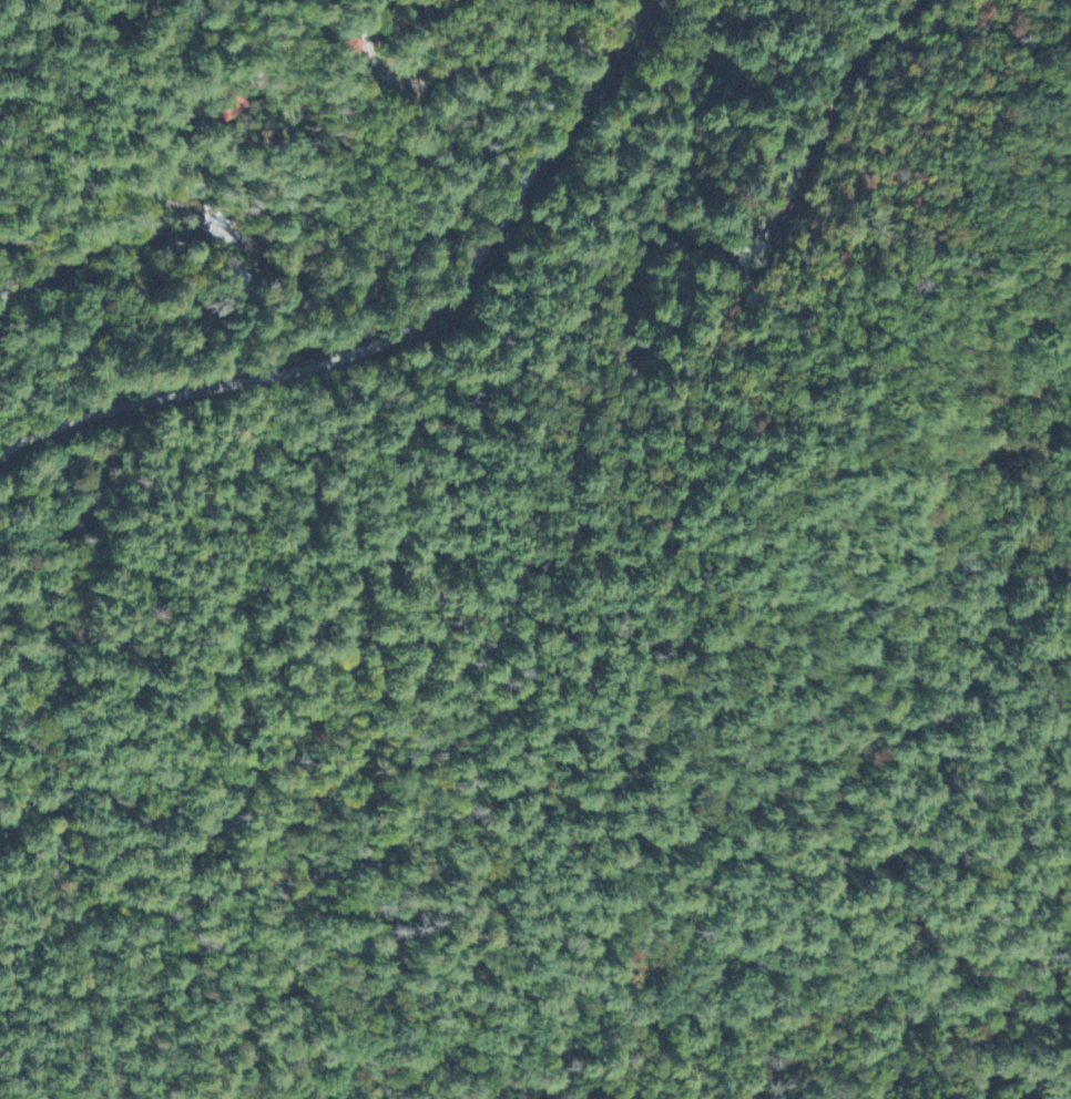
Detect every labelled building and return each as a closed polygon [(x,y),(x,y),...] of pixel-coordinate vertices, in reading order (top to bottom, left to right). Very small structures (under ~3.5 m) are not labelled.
[(744,273),(749,270),(748,270),(766,254),(753,240),(745,247),(739,239),(725,251),(744,273)]
